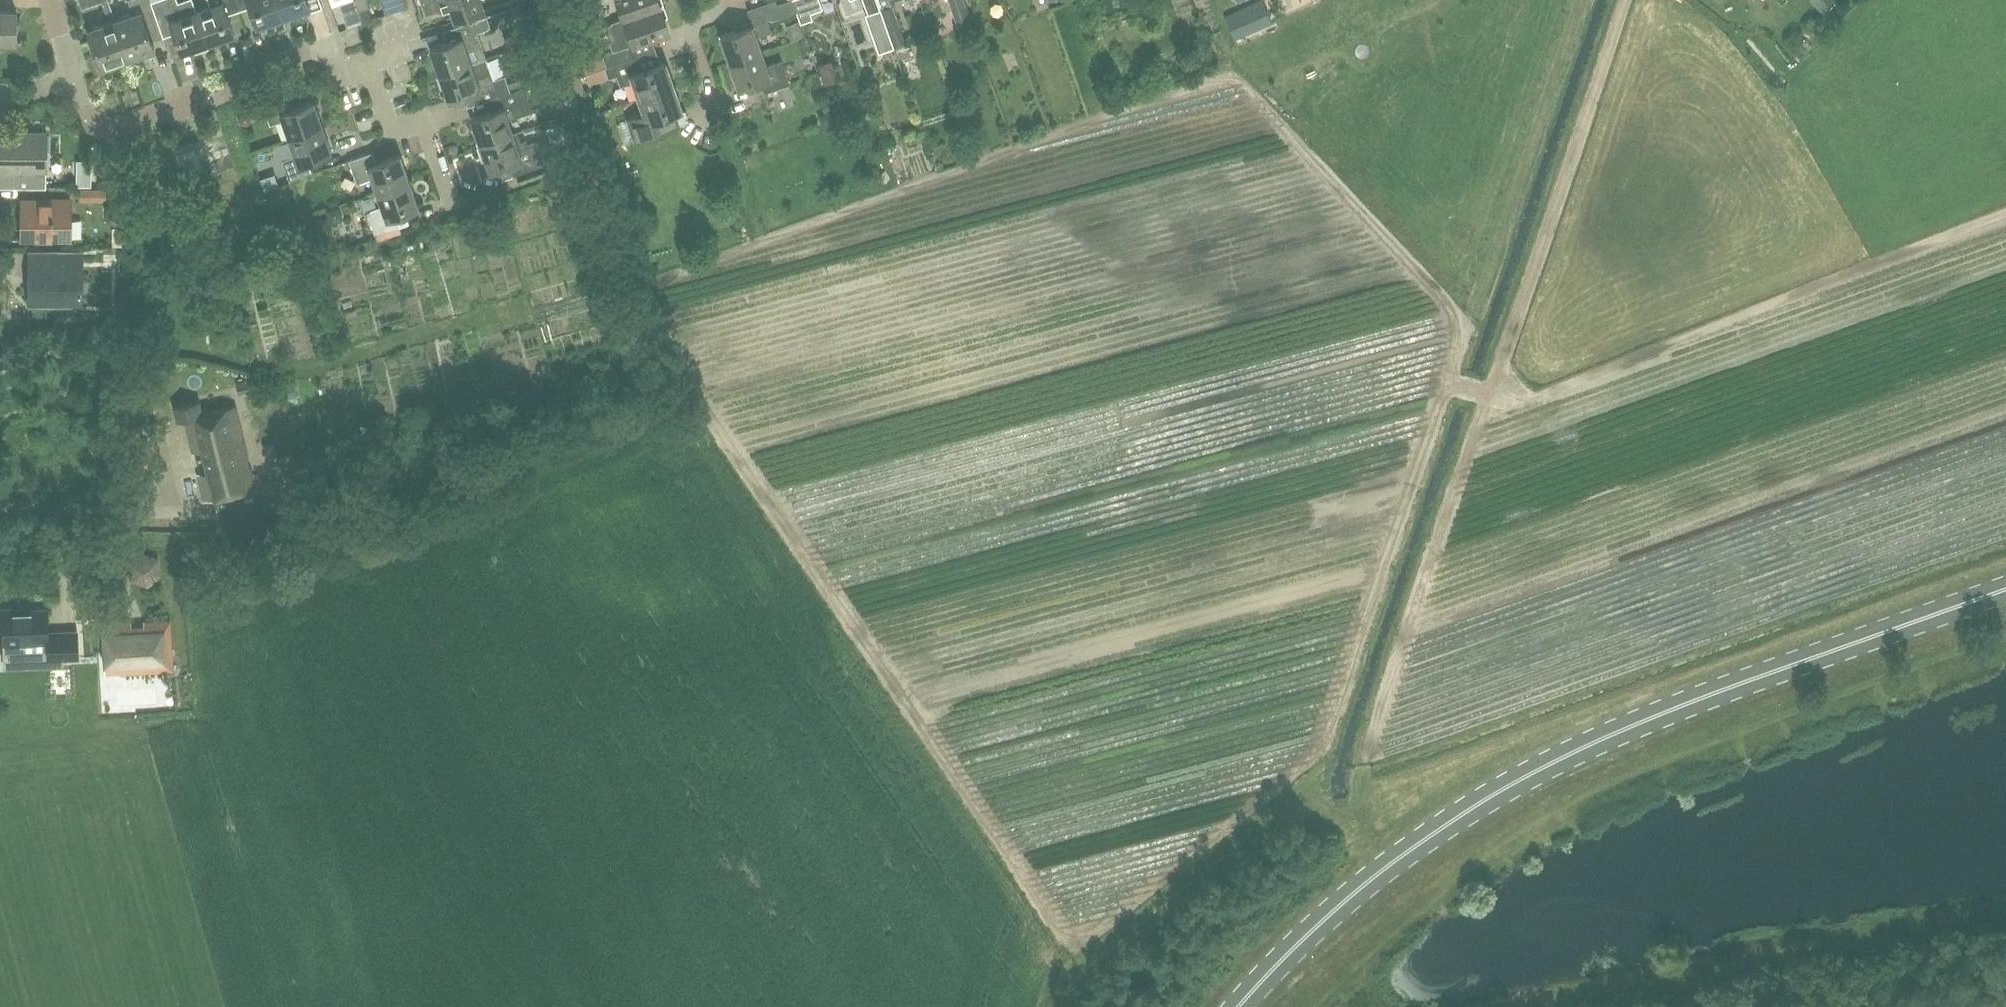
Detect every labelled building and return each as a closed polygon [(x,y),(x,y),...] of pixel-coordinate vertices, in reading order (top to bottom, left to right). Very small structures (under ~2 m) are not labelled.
[(81,8),(104,0),(78,0),(81,8)] [(151,2),(150,0),(127,0),(132,14),(115,20),(128,58),(155,49),(149,32),(160,28),(151,2)] [(196,11),(192,0),(185,0),(178,3),(177,0),(156,0),(151,2),(160,28),(163,37),(174,33),(181,52),(207,43),(196,11)] [(238,11),(235,0),(208,0),(210,6),(196,11),(207,43),(234,34),(227,15),(238,11)] [(277,0),(235,0),(238,11),(250,7),(257,26),(283,17),(277,0)] [(283,17),(309,7),(307,0),(277,0),(283,17)] [(358,10),(355,0),(352,0),(340,4),(344,16),(358,10)] [(358,10),(359,10),(363,25),(373,21),(369,7),(372,6),(370,0),(355,0),(358,10)] [(399,11),(409,8),(406,0),(396,0),(399,11)] [(422,5),(426,16),(450,7),(454,20),(484,9),(481,0),(436,0),(422,5)] [(624,17),(625,18),(661,5),(659,0),(618,0),(624,17)] [(797,11),(793,0),(789,0),(768,7),(773,20),(797,11)] [(797,11),(801,23),(813,19),(811,12),(822,8),(819,0),(793,0),(797,11)] [(881,10),(877,0),(864,0),(874,28),(886,24),(881,10)] [(957,23),(968,19),(962,0),(949,0),(957,23)] [(1273,25),(1263,0),(1262,0),(1225,16),(1236,40),(1273,25)] [(613,51),(604,55),(608,66),(634,57),(630,45),(634,44),(633,42),(652,36),(669,30),(661,5),(625,18),(624,17),(612,21),(612,22),(613,23),(621,48),(613,51)] [(881,10),(886,24),(894,47),(906,43),(893,5),(881,10)] [(16,41),(16,11),(0,11),(0,41),(16,41)] [(439,75),(472,63),(467,49),(481,43),(477,32),(490,27),(486,15),(443,31),(447,42),(430,48),(439,75)] [(730,62),(762,51),(757,36),(772,31),(768,19),(720,36),(730,62)] [(102,67),(128,58),(115,20),(89,30),(102,67)] [(762,51),(730,62),(739,89),(762,81),(766,92),(791,83),(782,59),(767,65),(762,51)] [(839,55),(826,56),(828,75),(841,75),(839,55)] [(608,66),(605,67),(608,78),(618,75),(621,86),(633,81),(639,98),(675,86),(666,62),(661,63),(642,70),(638,56),(634,57),(608,66)] [(506,75),(494,79),(487,58),(472,63),(439,75),(449,101),(471,93),(475,104),(487,100),(511,92),(506,75)] [(644,113),(627,119),(628,120),(635,142),(640,140),(663,132),(661,126),(676,121),(673,114),(683,110),(675,86),(639,98),(644,113)] [(513,133),(508,119),(533,110),(525,87),(511,92),(487,100),(491,111),(472,118),(481,144),(482,144),(513,133)] [(290,139),(323,127),(314,101),(291,109),(287,97),(263,106),(270,125),(283,121),(290,139)] [(323,127),(290,139),(296,156),(282,160),(290,181),(314,172),(309,160),(332,152),(323,127)] [(46,131),(0,131),(0,171),(12,171),(12,187),(45,188),(46,131)] [(491,171),(510,164),(514,175),(544,164),(536,141),(527,144),(526,140),(520,142),(517,132),(513,133),(482,144),(481,144),(477,146),(482,160),(487,158),(491,171)] [(378,192),(409,181),(400,155),(378,163),(374,152),(349,160),(357,183),(372,177),(378,192)] [(409,181),(378,192),(383,207),(368,212),(376,236),(400,227),(396,216),(419,208),(409,181)] [(88,201),(88,188),(80,188),(80,201),(88,201)] [(70,240),(70,199),(51,199),(51,201),(22,201),(21,239),(70,240)] [(78,300),(79,255),(29,255),(29,267),(32,267),(32,300),(78,300)] [(239,394),(254,390),(251,377),(235,381),(239,394)] [(203,415),(199,400),(174,406),(178,422),(186,420),(205,501),(254,490),(234,408),(203,415)] [(163,563),(139,565),(140,583),(164,581),(163,563)] [(0,615),(0,627),(3,626),(4,646),(5,668),(21,667),(20,645),(34,645),(35,661),(63,660),(78,659),(77,631),(48,633),(47,610),(21,611),(21,609),(3,610),(3,615),(0,615)] [(131,622),(103,624),(105,655),(119,654),(120,673),(173,670),(170,620),(144,621),(145,626),(131,627),(131,624),(131,622)]
